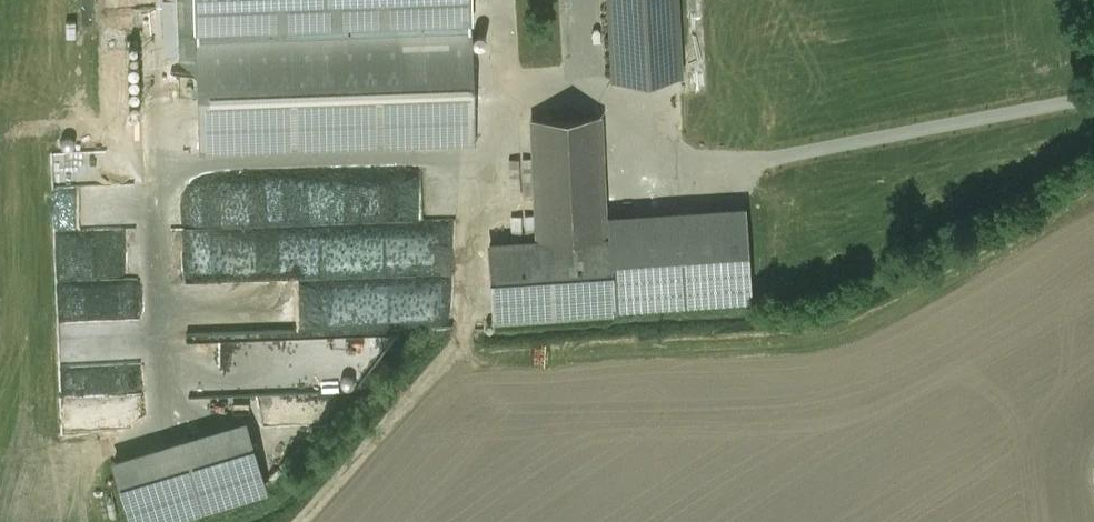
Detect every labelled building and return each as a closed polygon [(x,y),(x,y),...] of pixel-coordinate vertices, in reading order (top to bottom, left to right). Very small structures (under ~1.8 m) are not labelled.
[(196,17),(470,7),(469,0),(195,0),(196,17)] [(613,76),(679,72),(676,0),(608,0),(613,76)] [(470,26),(398,29),(398,33),(195,40),(199,150),(474,141),(470,26)] [(599,116),(532,119),(537,239),(604,236),(599,116)] [(743,210),(609,219),(610,238),(615,309),(749,299),(743,210)] [(456,270),(456,217),(373,218),(374,271),(456,270)] [(615,309),(610,238),(490,246),(495,320),(616,312),(615,309)] [(59,291),(62,383),(112,382),(111,334),(96,335),(95,290),(59,291)] [(114,462),(132,521),(161,521),(264,492),(244,424),(114,462)]
